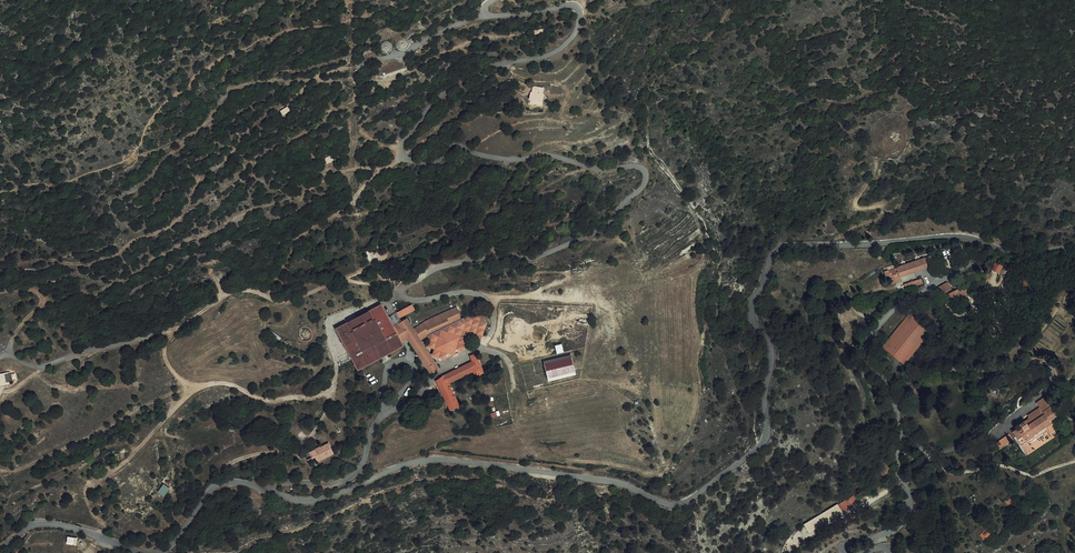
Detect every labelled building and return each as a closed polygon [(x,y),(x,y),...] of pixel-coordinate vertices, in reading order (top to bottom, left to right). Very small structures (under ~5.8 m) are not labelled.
[(405,38),(403,38),(402,38),(400,38),(399,39),(398,41),(397,42),(397,44),(397,46),(397,47),(400,50),(401,50),(403,50),(405,50),(406,49),(407,48),(408,47),(409,45),(409,43),(408,41),(407,40),(406,39),(405,38)] [(392,50),(393,48),(393,46),(392,44),(390,43),(389,42),(387,41),(384,42),(382,43),(381,44),(380,47),(380,49),(381,51),(382,52),(384,54),(386,54),(388,54),(390,53),(391,52),(392,50)] [(955,247),(946,251),(948,256),(957,253),(955,247)] [(905,283),(904,278),(941,266),(938,256),(900,269),(899,266),(887,270),(890,277),(890,278),(891,278),(892,278),(893,278),(893,277),(893,275),(896,274),(899,284),(900,285),(905,283)] [(1015,264),(1009,273),(1015,277),(1021,268),(1015,264)] [(1005,267),(1000,265),(996,274),(1001,276),(1005,267)] [(925,280),(909,286),(910,291),(927,285),(925,280)] [(944,290),(948,296),(956,290),(953,285),(944,290)] [(957,302),(960,303),(972,297),(968,290),(965,292),(964,290),(956,295),(955,298),(957,302)] [(1040,300),(1034,311),(1040,313),(1045,302),(1040,300)] [(382,306),(337,329),(353,360),(358,371),(362,369),(403,347),(402,344),(408,340),(414,348),(430,374),(439,369),(421,342),(428,337),(462,322),(470,343),(478,345),(481,342),(488,325),(483,317),(477,315),(462,321),(457,309),(427,322),(415,331),(408,320),(402,323),(400,319),(415,311),(412,305),(391,317),(396,327),(394,328),(382,306)] [(971,311),(957,316),(960,321),(974,316),(971,311)] [(913,316),(887,349),(909,366),(935,333),(913,316)] [(989,317),(983,321),(987,328),(994,323),(989,317)] [(462,322),(428,337),(439,361),(467,350),(470,343),(462,322)] [(571,355),(543,362),(548,382),(577,375),(571,355)] [(472,357),(470,359),(473,363),(458,370),(462,379),(474,373),(477,379),(485,374),(476,356),(472,357)] [(462,379),(458,370),(445,375),(449,385),(462,379)] [(0,372),(0,386),(11,384),(9,371),(0,372)] [(462,406),(449,385),(445,375),(441,377),(436,382),(455,411),(462,406)] [(1026,428),(1018,433),(1032,455),(1037,451),(1033,445),(1031,442),(1052,429),(1054,432),(1057,437),(1064,432),(1058,424),(1063,421),(1057,413),(1061,410),(1059,407),(1060,406),(1057,401),(1052,404),(1049,400),(1041,405),(1044,409),(1045,410),(1047,408),(1048,411),(1034,420),(1035,421),(1031,424),(1030,423),(1025,426),(1026,428)] [(1044,409),(1032,417),(1034,420),(1048,411),(1047,408),(1045,410),(1044,409)] [(1052,429),(1031,442),(1033,445),(1054,432),(1052,429)] [(1014,435),(1000,444),(1004,450),(1018,441),(1014,435)] [(312,460),(315,459),(318,464),(334,455),(328,445),(309,455),(312,460)] [(169,487),(162,483),(157,492),(163,496),(169,487)] [(853,495),(839,504),(843,511),(858,502),(853,495)] [(837,505),(804,525),(808,532),(842,512),(837,505)] [(77,537),(67,536),(66,544),(76,545),(77,537)]
